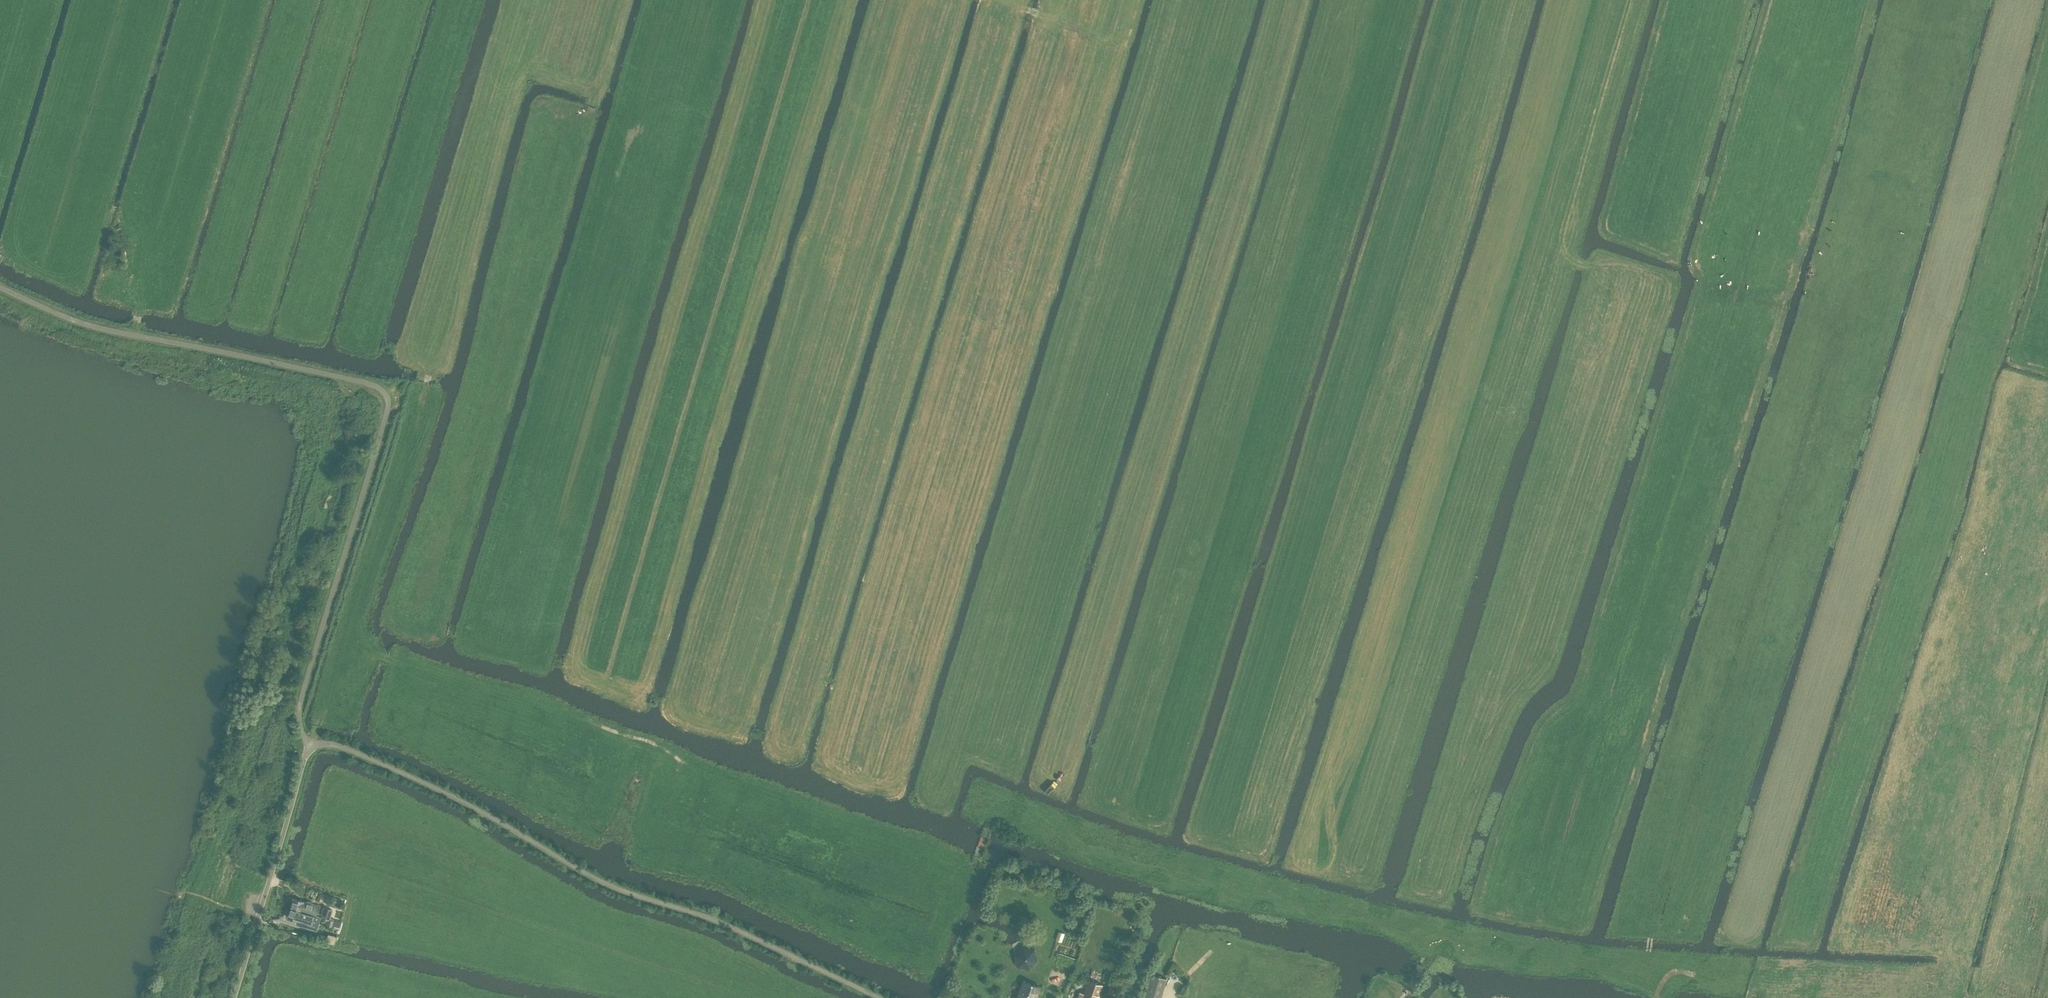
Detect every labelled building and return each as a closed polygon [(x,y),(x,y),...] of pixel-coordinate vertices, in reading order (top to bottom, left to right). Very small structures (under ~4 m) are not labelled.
[(322,913),(316,912),(318,905),(293,898),(290,907),(315,915),(328,919),(329,919),(332,909),(324,907),(322,913)] [(314,929),(316,924),(313,923),(315,915),(290,907),(287,917),(306,923),(305,927),(314,929)] [(1078,959),(1083,944),(1064,937),(1059,952),(1078,959)] [(1023,945),(1014,954),(1017,966),(1023,967),(1029,947),(1023,945)] [(1166,978),(1151,973),(1144,997),(1160,997),(1166,978)] [(1017,997),(1036,997),(1040,986),(1023,980),(1017,997)] [(1102,984),(1089,980),(1084,994),(1080,992),(1078,997),(1097,997),(1102,984)]
